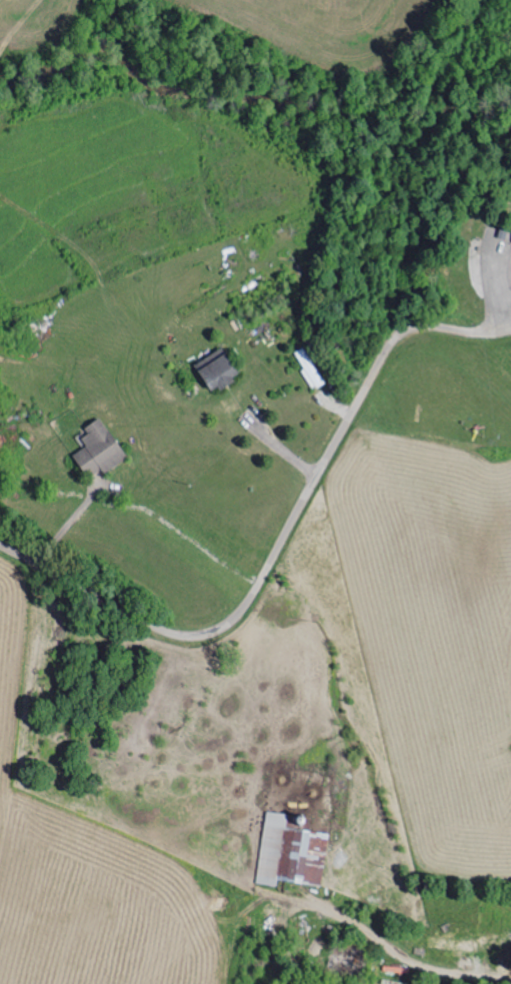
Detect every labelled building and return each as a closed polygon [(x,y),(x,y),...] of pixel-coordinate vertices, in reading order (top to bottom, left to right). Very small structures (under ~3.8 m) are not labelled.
[(326,383),(305,348),(296,353),(306,369),(302,370),(314,390),(326,383)] [(198,362),(211,393),(242,381),(229,349),(198,362)] [(76,455),(90,479),(107,469),(109,472),(129,460),(105,420),(81,434),(89,448),(76,455)] [(259,883),(280,886),(280,879),(325,884),(330,832),(289,827),(291,814),(266,811),(259,883)]
